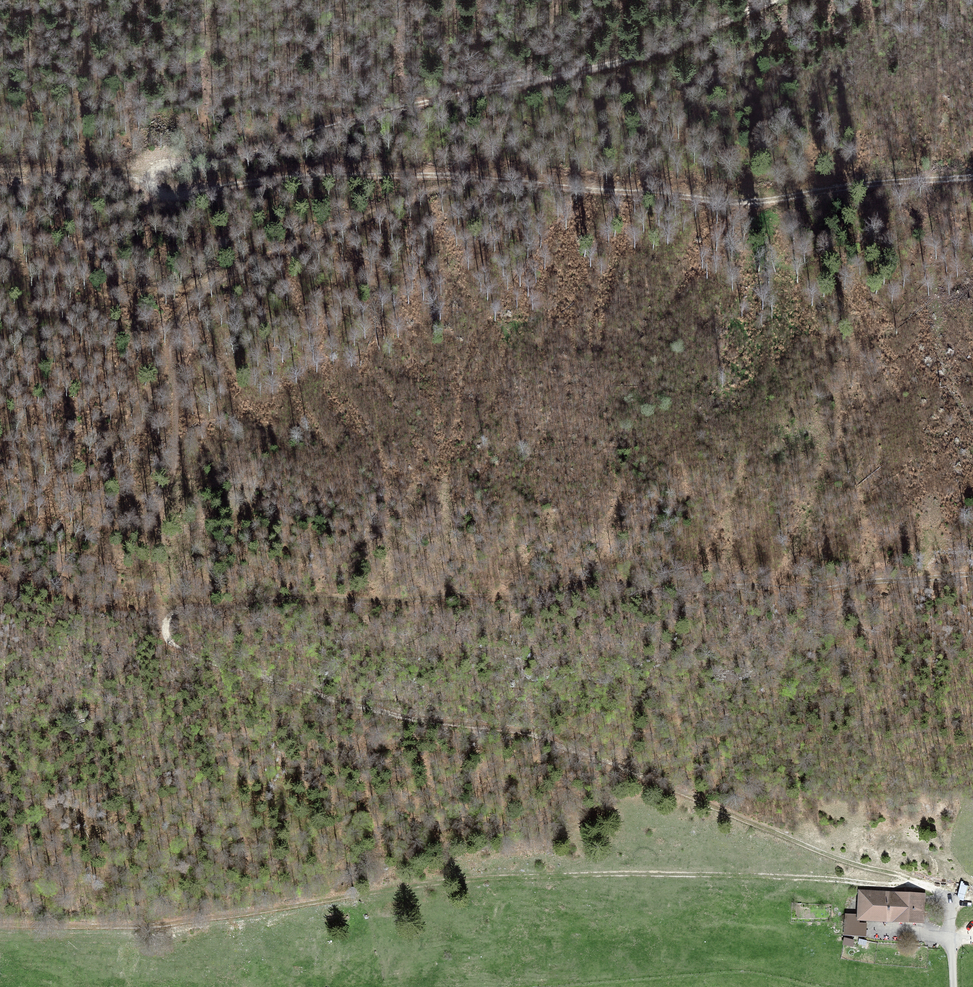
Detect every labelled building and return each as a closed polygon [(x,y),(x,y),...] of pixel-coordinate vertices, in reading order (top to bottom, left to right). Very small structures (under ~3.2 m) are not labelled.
[(861,894),(860,914),(860,917),(921,921),(922,896),(861,893),(861,894)] [(860,923),(860,917),(860,914),(846,914),(845,935),(864,936),(865,923),(860,923)]
